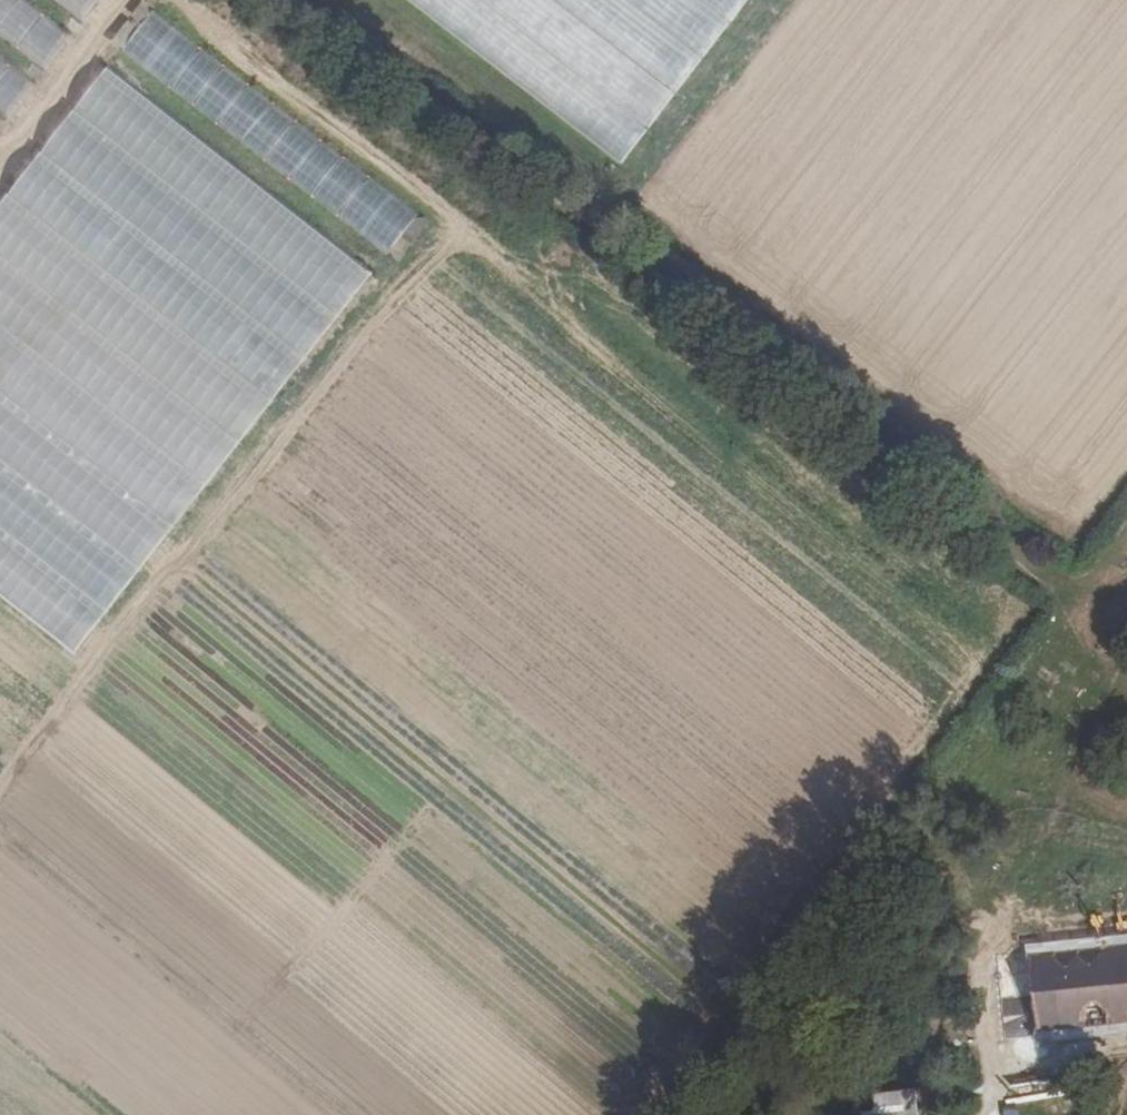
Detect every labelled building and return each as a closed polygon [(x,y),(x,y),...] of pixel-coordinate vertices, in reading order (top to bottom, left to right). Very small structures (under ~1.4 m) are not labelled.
[(77,32),(33,0),(0,0),(0,29),(51,67),(77,32)] [(90,14),(100,0),(70,0),(90,14)] [(633,164),(752,0),(406,0),(633,164)] [(116,41),(128,48),(150,9),(137,2),(116,41)] [(392,252),(422,211),(154,12),(124,53),(392,252)] [(40,81),(0,52),(0,107),(13,117),(40,81)] [(0,204),(0,589),(87,651),(161,547),(168,552),(376,261),(99,65),(0,204)] [(1039,1015),(1057,1013),(1059,1026),(1084,1024),(1084,1019),(1126,1014),(1126,962),(1051,969),(1053,991),(1037,993),(1039,1015)] [(903,1091),(872,1092),(873,1113),(904,1111),(903,1091)]
